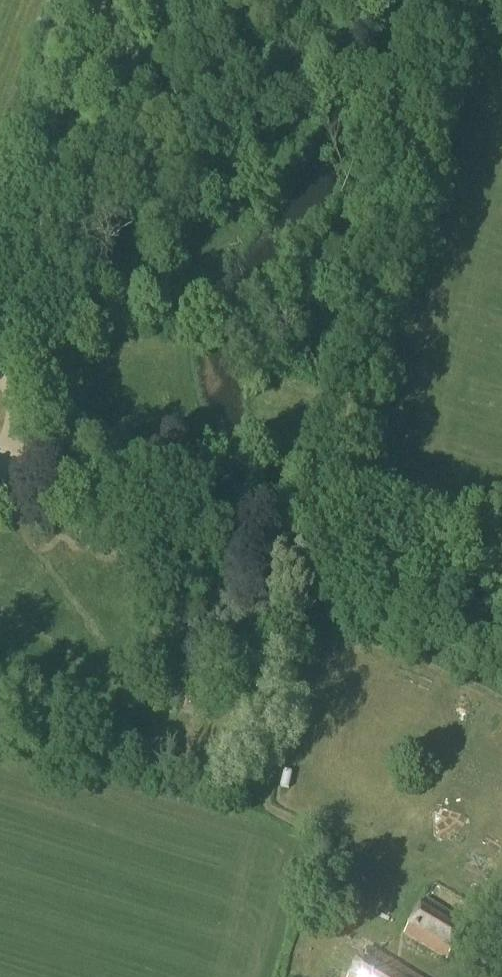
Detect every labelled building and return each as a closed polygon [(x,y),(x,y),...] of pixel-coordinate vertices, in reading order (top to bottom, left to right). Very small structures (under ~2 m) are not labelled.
[(446,961),(468,923),(426,899),(404,937),(446,961)] [(368,949),(351,976),(414,976),(368,949)]
